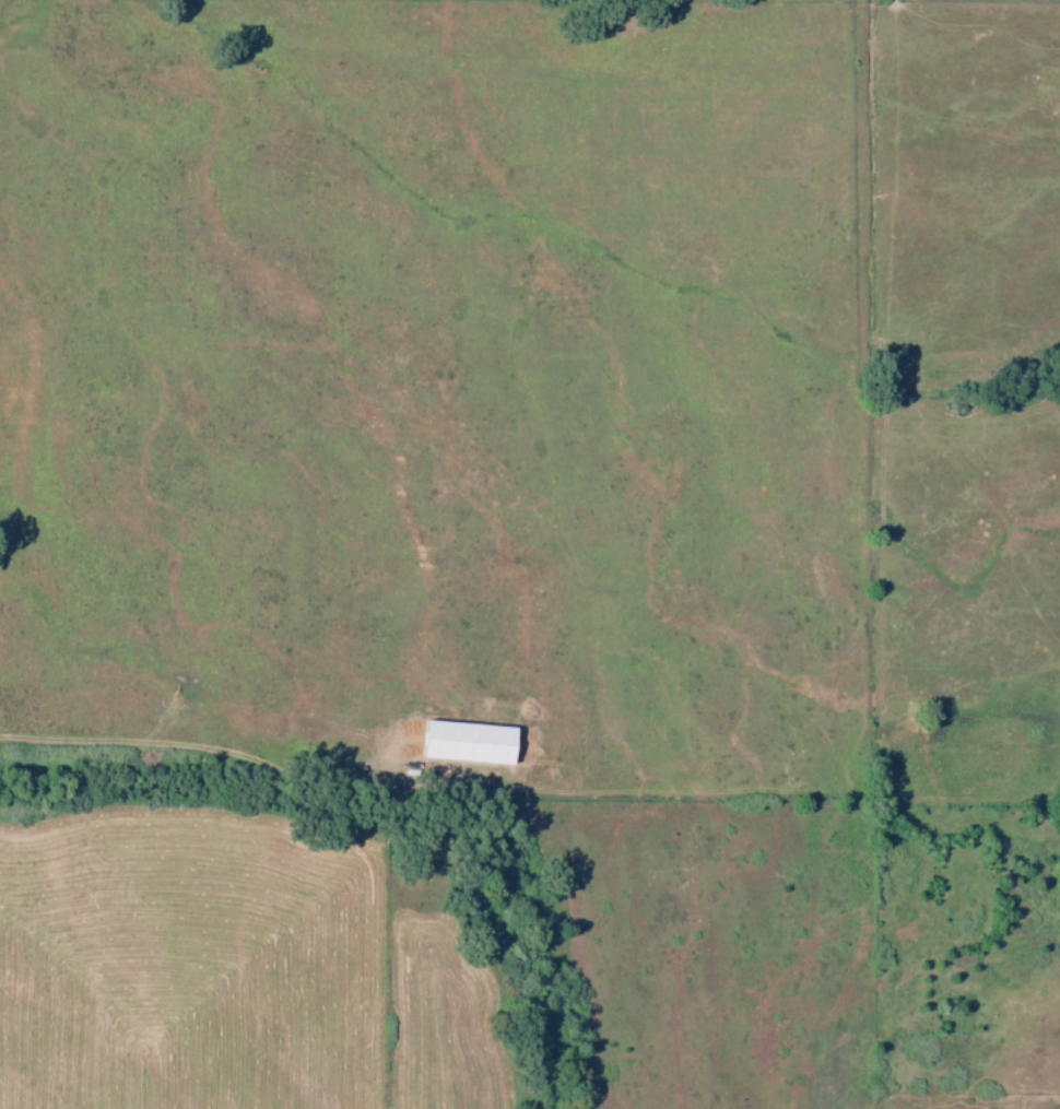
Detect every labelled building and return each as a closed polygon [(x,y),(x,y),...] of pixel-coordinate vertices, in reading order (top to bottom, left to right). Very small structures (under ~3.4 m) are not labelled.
[(505,764),(506,726),(415,722),(413,760),(505,764)]
